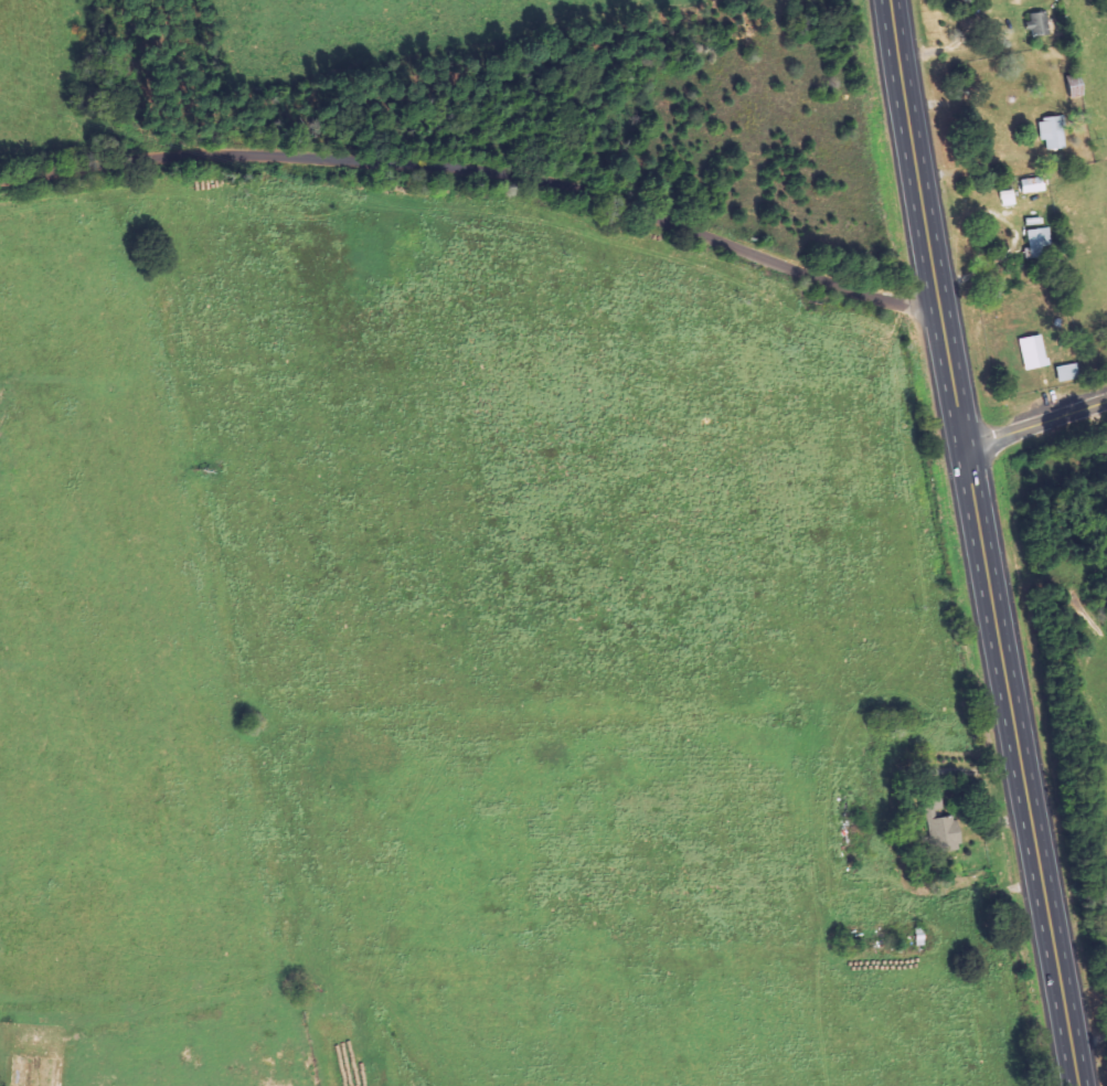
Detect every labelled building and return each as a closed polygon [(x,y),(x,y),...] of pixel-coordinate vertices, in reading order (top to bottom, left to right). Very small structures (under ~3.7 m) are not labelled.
[(1052,35),(1052,13),(1033,13),(1034,35),(1052,35)] [(1045,150),(1069,149),(1067,118),(1044,119),(1045,150)] [(1025,193),(1048,192),(1047,178),(1025,179),(1025,193)] [(1019,205),(1017,190),(1003,192),(1006,207),(1019,205)] [(1052,228),(1031,230),(1033,249),(1028,249),(1029,259),(1055,256),(1052,228)] [(1052,366),(1046,335),(1023,339),(1029,370),(1052,366)] [(1060,367),(1062,382),(1083,379),(1081,364),(1060,367)] [(965,849),(960,816),(931,820),(935,853),(965,849)]
